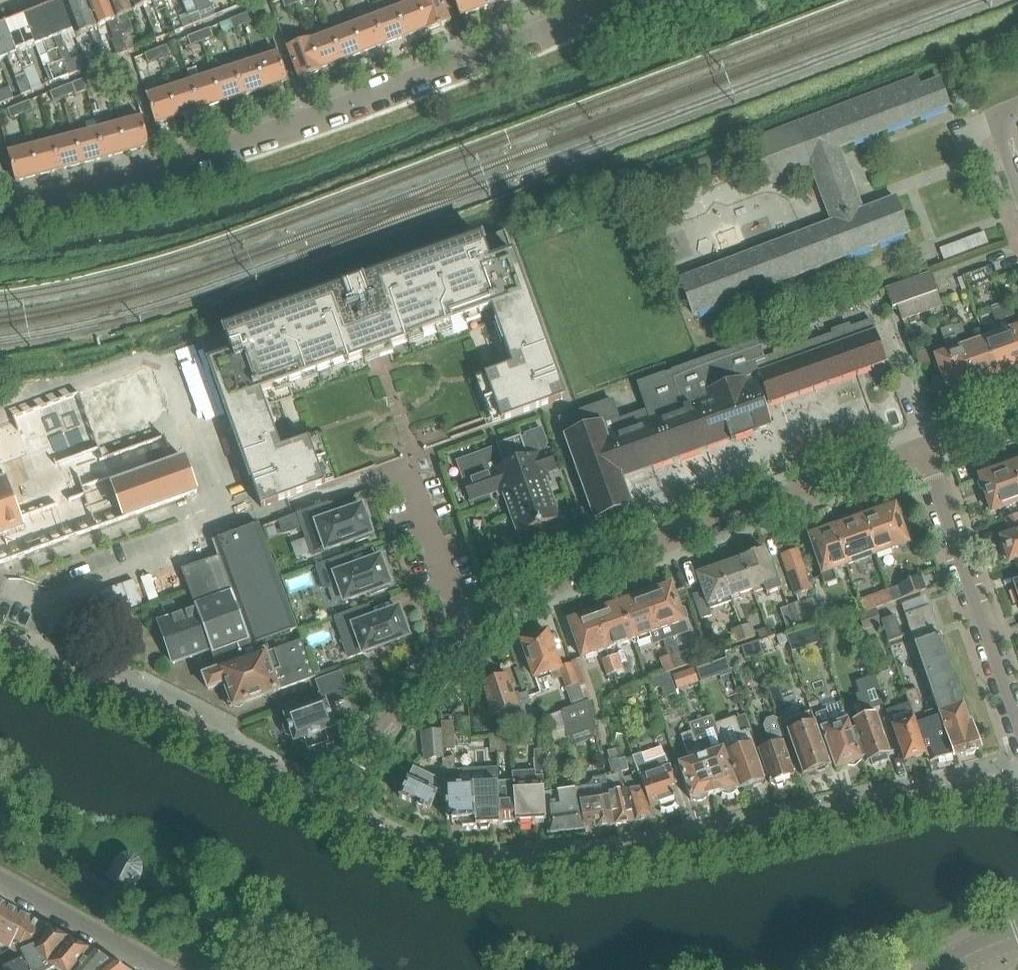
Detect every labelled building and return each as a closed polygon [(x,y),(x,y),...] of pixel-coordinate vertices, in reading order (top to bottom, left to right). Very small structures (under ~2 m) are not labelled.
[(90,30),(102,62),(110,59),(98,26),(97,26),(87,0),(66,0),(79,34),(90,30)] [(118,55),(128,51),(108,0),(87,0),(97,26),(98,26),(109,22),(116,38),(112,40),(118,55)] [(136,48),(128,28),(132,27),(126,13),(134,10),(130,0),(108,0),(128,51),(136,48)] [(134,10),(145,6),(158,39),(166,36),(157,14),(151,0),(130,0),(134,10)] [(179,16),(173,0),(151,0),(157,14),(167,10),(176,32),(184,29),(184,28),(179,16)] [(179,16),(184,28),(202,21),(194,0),(183,0),(188,13),(179,16)] [(216,15),(209,0),(194,0),(202,21),(216,16),(216,15)] [(428,28),(428,29),(428,30),(450,22),(442,0),(417,0),(418,1),(428,28)] [(480,0),(455,0),(461,16),(483,7),(480,0)] [(69,76),(77,73),(82,70),(78,59),(73,61),(63,35),(74,30),(62,1),(43,9),(69,76)] [(407,36),(428,29),(428,28),(418,1),(396,9),(407,36)] [(24,16),(35,46),(45,42),(55,67),(47,70),(52,82),(69,76),(43,9),(24,16)] [(375,17),(385,45),(407,36),(396,9),(375,17)] [(242,15),(245,22),(256,17),(254,10),(242,15)] [(245,22),(242,15),(230,20),(233,27),(245,22)] [(5,24),(31,91),(42,87),(34,67),(33,67),(26,49),(35,46),(24,16),(5,24)] [(354,26),(364,53),(385,45),(375,17),(354,26)] [(8,57),(23,95),(31,91),(5,24),(0,26),(0,60),(8,57)] [(332,34),(343,61),(364,53),(354,26),(332,34)] [(199,33),(202,40),(214,35),(211,28),(199,33)] [(202,40),(199,33),(187,37),(190,44),(202,40)] [(332,34),(312,42),(311,42),(321,69),(343,61),(332,34)] [(312,42),(311,40),(289,48),(300,79),(322,70),(321,69),(311,42),(312,42)] [(156,50),(159,57),(171,52),(168,45),(156,50)] [(159,57),(156,50),(145,55),(148,62),(159,57)] [(279,53),(257,61),(266,88),(288,81),(279,53)] [(266,88),(257,61),(235,68),(244,95),(266,88)] [(105,71),(108,77),(120,73),(117,66),(105,71)] [(201,110),(222,103),(213,75),(201,79),(197,68),(188,71),(192,82),(201,110)] [(244,95),(235,68),(213,75),(222,103),(244,95)] [(108,77),(105,71),(94,75),(97,82),(108,77)] [(696,315),(749,295),(910,233),(896,198),(863,210),(861,202),(854,185),(856,185),(851,173),(849,173),(840,148),(950,106),(940,80),(921,87),(918,78),(754,141),(771,184),(813,168),(833,222),(682,280),(696,315)] [(179,117),(201,110),(192,82),(170,89),(179,117)] [(62,88),(65,95),(77,90),(74,83),(62,88)] [(0,92),(0,104),(6,101),(14,98),(10,88),(0,92)] [(65,95),(62,88),(50,92),(53,99),(65,95)] [(179,117),(170,89),(148,96),(157,124),(179,117)] [(22,112),(34,107),(31,100),(19,105),(22,112)] [(22,112),(19,105),(8,109),(11,116),(22,112)] [(105,158),(128,152),(120,124),(108,127),(105,117),(95,119),(105,158)] [(143,118),(120,124),(128,152),(150,146),(143,118)] [(83,164),(105,158),(95,119),(86,122),(88,132),(76,135),(83,164)] [(83,164),(76,135),(54,141),(61,169),(83,164)] [(32,147),(39,175),(61,169),(54,141),(32,147)] [(32,147),(9,153),(16,181),(39,175),(32,147)] [(326,485),(309,438),(306,439),(282,448),(281,445),(262,391),(304,376),(301,370),(313,366),(315,372),(333,366),(330,359),(341,355),(345,364),(373,354),(411,340),(408,331),(419,327),(421,334),(439,328),(436,321),(448,317),(450,323),(474,315),(492,308),(513,365),(485,375),(502,421),(566,398),(506,230),(497,233),(211,336),(201,339),(262,508),(326,485)] [(985,232),(940,248),(945,260),(989,243),(985,232)] [(904,319),(942,305),(943,306),(944,306),(932,271),(931,272),(887,288),(887,287),(886,287),(894,308),(894,307),(898,306),(900,312),(903,320),(904,320),(904,319)] [(1012,305),(1004,308),(1007,317),(1015,314),(1012,305)] [(1003,307),(993,310),(998,325),(1008,321),(1007,317),(1004,308),(1003,307)] [(620,419),(613,400),(561,419),(567,434),(566,435),(596,519),(634,505),(624,477),(731,439),(733,440),(734,440),(735,440),(736,440),(736,439),(738,436),(749,432),(751,433),(754,433),(755,433),(756,432),(757,432),(757,429),(772,424),(759,388),(764,386),(770,403),(887,361),(872,321),(851,329),(850,325),(833,331),(835,335),(793,350),(792,346),(775,352),(777,355),(766,359),(759,340),(638,383),(647,410),(620,419)] [(954,326),(955,329),(958,336),(966,333),(963,323),(954,326)] [(973,384),(961,347),(958,336),(955,329),(954,326),(954,325),(942,329),(948,346),(936,350),(938,355),(936,355),(937,358),(935,361),(938,369),(941,370),(945,380),(952,377),(956,389),(973,384)] [(1001,374),(1003,373),(1006,374),(1013,372),(1014,369),(1017,368),(1017,349),(1011,329),(988,338),(994,356),(991,357),(997,375),(1001,374)] [(997,375),(991,357),(994,356),(988,338),(961,347),(973,384),(983,380),(986,382),(993,379),(995,376),(997,375)] [(31,552),(80,534),(197,492),(185,459),(172,425),(173,425),(154,371),(149,368),(14,417),(14,418),(0,423),(0,563),(31,552)] [(208,401),(215,434),(228,431),(221,398),(208,401)] [(538,543),(540,542),(539,536),(547,533),(550,538),(551,538),(550,535),(557,533),(553,522),(560,520),(545,479),(552,477),(550,472),(558,470),(550,449),(548,450),(546,445),(548,444),(542,428),(526,434),(527,436),(522,438),(521,436),(497,444),(498,447),(458,461),(465,480),(463,481),(470,501),(497,492),(498,496),(505,494),(520,534),(527,531),(531,542),(537,540),(538,543)] [(1017,501),(1017,481),(1012,464),(1009,465),(1006,463),(999,466),(998,468),(979,475),(980,479),(979,481),(981,488),(984,489),(992,511),(1017,501)] [(667,507),(686,505),(685,495),(666,498),(667,507)] [(329,503),(298,515),(302,527),(313,555),(355,539),(356,542),(370,537),(369,534),(372,533),(370,526),(372,525),(367,512),(365,513),(362,506),(334,516),(329,503)] [(876,555),(901,546),(904,549),(909,547),(909,542),(901,519),(903,516),(900,509),(896,505),(879,511),(875,510),(868,513),(866,516),(862,517),(876,555)] [(1006,520),(1011,533),(1001,537),(1002,540),(1000,543),(1003,550),(1006,551),(1010,562),(1017,559),(1017,514),(1005,519),(1006,520)] [(298,515),(279,522),(284,533),(302,527),(298,515)] [(857,562),(876,555),(862,517),(857,519),(854,518),(846,520),(845,523),(833,527),(847,566),(857,562)] [(219,557),(182,570),(196,608),(197,607),(211,650),(214,657),(255,643),(255,644),(298,628),(260,524),(254,526),(215,541),(215,540),(213,541),(219,557)] [(847,566),(833,527),(830,526),(823,529),(822,531),(811,535),(824,573),(822,573),(826,585),(838,581),(835,570),(847,566)] [(798,594),(809,591),(812,589),(810,583),(815,582),(811,571),(806,573),(798,548),(783,554),(798,594)] [(766,549),(743,558),(754,589),(755,593),(766,589),(768,595),(784,589),(774,562),(771,563),(766,549)] [(381,557),(352,568),(347,554),(316,565),(325,589),(339,583),(345,601),(374,591),(375,593),(388,588),(387,586),(391,585),(388,578),(391,577),(386,563),(383,564),(381,557)] [(721,565),(733,601),(743,598),(741,594),(754,589),(743,558),(721,565)] [(711,609),(733,601),(721,565),(698,574),(705,591),(694,595),(703,619),(713,615),(711,609)] [(857,571),(852,572),(856,587),(865,584),(861,572),(857,571)] [(902,586),(889,591),(893,601),(926,590),(921,577),(901,584),(902,586)] [(661,630),(664,638),(672,635),(689,629),(685,620),(688,617),(686,609),(681,608),(673,584),(670,585),(666,583),(659,586),(659,589),(648,593),(661,630)] [(889,591),(862,600),(866,611),(876,608),(877,607),(893,601),(889,591)] [(661,630),(648,593),(639,596),(635,595),(627,597),(627,601),(622,603),(635,640),(661,630)] [(801,602),(808,623),(820,619),(813,598),(801,602)] [(172,599),(161,603),(165,613),(176,609),(172,599)] [(608,649),(635,640),(622,603),(618,604),(614,602),(607,605),(606,608),(595,612),(608,649)] [(808,623),(801,602),(782,609),(789,630),(808,623)] [(335,617),(349,657),(392,642),(393,644),(407,640),(406,637),(409,636),(407,629),(409,628),(404,614),(402,615),(399,609),(371,619),(366,606),(335,617)] [(161,620),(159,621),(160,623),(165,637),(165,638),(168,646),(173,661),(174,663),(176,663),(176,662),(191,657),(193,657),(193,656),(211,650),(197,607),(196,608),(193,609),(178,614),(176,615),(161,620)] [(913,634),(939,708),(955,755),(964,753),(967,755),(976,753),(977,749),(979,749),(980,749),(978,743),(981,741),(978,732),(974,733),(931,607),(906,615),(913,634)] [(865,629),(882,623),(881,621),(876,608),(866,611),(859,614),(865,629)] [(584,658),(608,649),(595,612),(586,615),(582,613),(574,616),(574,620),(571,621),(584,658)] [(882,620),(890,642),(904,637),(896,615),(882,620)] [(742,626),(747,640),(756,636),(752,623),(742,626)] [(747,640),(742,626),(733,630),(737,643),(747,640)] [(767,627),(759,630),(762,639),(770,636),(767,627)] [(587,702),(583,691),(573,663),(562,668),(549,632),(543,633),(520,641),(524,654),(528,653),(536,678),(543,676),(553,673),(555,679),(564,676),(575,706),(587,702)] [(785,633),(777,636),(780,644),(788,641),(785,633)] [(788,637),(792,651),(802,647),(798,633),(788,637)] [(219,669),(203,675),(209,689),(225,683),(227,688),(224,689),(224,690),(231,707),(233,706),(234,707),(235,706),(236,707),(237,707),(241,707),(243,704),(244,704),(244,703),(266,695),(266,696),(267,696),(271,697),(273,694),(274,693),(274,692),(280,690),(316,677),(302,639),(259,655),(219,669)] [(759,640),(753,642),(758,655),(764,652),(759,640)] [(749,644),(743,646),(747,658),(758,655),(753,642),(749,644)] [(678,650),(669,654),(675,669),(683,666),(678,650)] [(611,657),(617,672),(625,670),(619,654),(611,657)] [(675,669),(669,654),(660,658),(666,672),(671,670),(675,669)] [(617,672),(611,657),(603,659),(609,675),(617,672)] [(727,658),(716,662),(721,675),(721,676),(732,672),(727,658)] [(579,659),(572,662),(573,663),(583,691),(590,688),(579,659)] [(367,662),(362,670),(376,679),(381,671),(367,662)] [(295,742),(304,739),(308,751),(331,742),(327,731),(336,728),(327,705),(350,697),(341,672),(317,681),(322,693),(294,703),(297,712),(286,716),(287,719),(283,727),(286,735),(294,739),(295,742)] [(685,673),(674,677),(679,689),(689,685),(685,673)] [(485,682),(482,684),(494,715),(507,710),(512,723),(519,720),(528,717),(535,714),(527,692),(520,695),(519,692),(515,694),(511,681),(507,682),(505,675),(495,679),(490,677),(486,679),(485,682)] [(852,730),(863,760),(867,759),(868,762),(873,761),(874,765),(883,764),(883,763),(888,760),(886,756),(893,754),(879,712),(876,714),(874,707),(885,704),(885,703),(876,676),(859,682),(862,693),(859,695),(864,711),(866,717),(854,721),(856,728),(852,730)] [(650,680),(652,689),(661,686),(658,678),(650,680)] [(955,755),(939,708),(926,713),(917,687),(907,691),(915,714),(927,751),(931,762),(955,755)] [(777,708),(786,705),(780,688),(770,691),(777,708)] [(623,690),(614,693),(619,705),(627,702),(623,690)] [(813,711),(821,709),(816,696),(809,699),(813,711)] [(590,701),(563,711),(565,721),(592,712),(590,701)] [(862,760),(863,760),(852,730),(845,711),(832,716),(829,706),(814,711),(818,723),(820,723),(825,738),(827,737),(838,768),(848,765),(856,765),(862,760)] [(568,738),(574,736),(581,739),(587,737),(591,731),(596,729),(593,712),(592,712),(565,721),(568,738)] [(785,721),(804,775),(816,771),(820,772),(826,770),(827,767),(831,765),(812,712),(785,721)] [(747,714),(716,725),(739,790),(742,789),(746,791),(754,789),(755,784),(766,780),(756,753),(756,749),(749,730),(752,729),(747,714)] [(915,714),(892,722),(905,758),(914,755),(917,757),(924,755),(925,751),(927,751),(915,714)] [(787,778),(795,775),(784,741),(783,737),(786,736),(779,719),(778,719),(773,717),(767,719),(764,726),(766,732),(770,734),(774,744),(760,749),(771,783),(773,782),(777,786),(785,784),(787,778)] [(453,721),(441,722),(444,748),(455,747),(453,721)] [(739,790),(716,725),(716,723),(692,731),(715,795),(723,793),(724,794),(725,795),(727,796),(728,797),(730,797),(732,797),(734,796),(735,795),(736,794),(737,793),(738,791),(738,790),(739,790)] [(680,764),(686,780),(692,800),(694,799),(695,800),(695,801),(697,802),(699,803),(700,803),(702,803),(704,802),(706,802),(707,801),(707,800),(708,799),(709,798),(709,796),(715,795),(692,731),(683,735),(692,760),(680,764)] [(442,732),(424,734),(426,759),(444,757),(442,732)] [(609,792),(616,824),(635,821),(624,779),(616,749),(609,751),(612,761),(611,761),(614,773),(606,775),(610,792),(609,792)] [(677,803),(678,803),(672,785),(686,780),(680,764),(673,766),(672,765),(671,766),(667,754),(646,761),(643,753),(633,757),(638,772),(654,818),(656,818),(652,807),(660,805),(661,809),(663,808),(668,809),(674,808),(677,803)] [(452,773),(451,761),(455,760),(454,756),(443,760),(444,774),(452,773)] [(620,760),(623,772),(630,769),(627,757),(620,760)] [(479,825),(475,770),(456,771),(455,760),(451,761),(452,773),(444,774),(445,781),(446,798),(448,820),(452,819),(453,822),(459,821),(463,826),(479,825)] [(543,774),(542,760),(535,761),(535,771),(513,773),(514,781),(515,800),(514,800),(516,822),(519,822),(521,826),(532,825),(533,820),(543,820),(547,820),(543,774)] [(446,798),(445,781),(414,767),(400,797),(430,811),(438,794),(446,798)] [(501,823),(516,822),(514,800),(515,800),(514,781),(499,782),(498,768),(475,770),(479,825),(481,829),(489,828),(491,824),(501,823)] [(624,779),(635,821),(654,818),(638,772),(634,773),(635,776),(624,779)] [(605,826),(616,824),(609,792),(610,792),(606,775),(594,778),(589,786),(577,788),(577,790),(585,828),(605,826)] [(585,828),(577,790),(556,793),(546,794),(547,803),(550,833),(585,828)] [(109,878),(133,891),(142,875),(143,873),(143,870),(143,869),(143,867),(142,865),(142,863),(141,862),(139,860),(138,858),(136,857),(135,857),(133,856),(130,856),(129,856),(125,856),(124,857),(122,858),(120,859),(118,862),(109,878)] [(0,908),(0,939),(15,909),(3,902),(0,908)] [(0,939),(0,942),(10,948),(28,916),(15,909),(0,939)] [(28,916),(10,948),(18,952),(21,951),(22,951),(40,943),(49,928),(28,916)] [(10,965),(13,969),(19,969),(41,960),(49,964),(69,939),(49,928),(40,943),(22,951),(25,958),(10,965)] [(19,969),(52,969),(54,969),(55,968),(57,969),(76,969),(91,951),(75,942),(69,939),(49,964),(41,960),(19,969)] [(110,961),(91,951),(76,969),(101,969),(110,961)] [(110,961),(101,969),(127,969),(110,961)]
